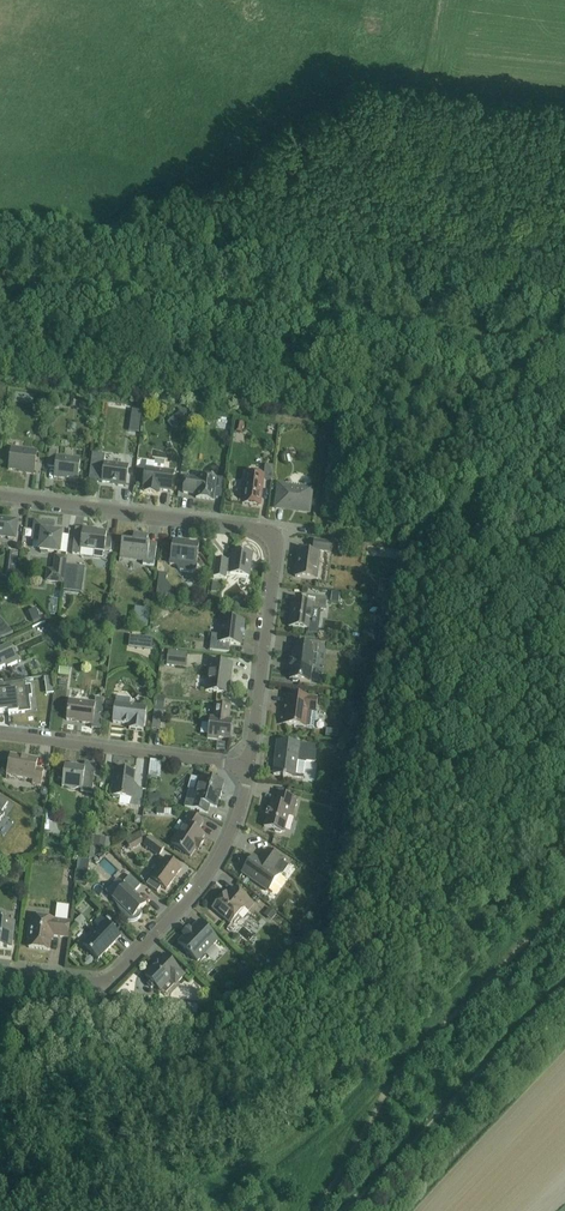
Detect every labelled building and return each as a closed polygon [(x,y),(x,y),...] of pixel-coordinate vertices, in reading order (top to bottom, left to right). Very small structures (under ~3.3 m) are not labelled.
[(38,404),(45,407),(48,401),(41,397),(38,404)] [(131,421),(129,431),(139,433),(140,422),(142,411),(132,410),(131,421)] [(178,410),(173,415),(174,416),(181,424),(186,420),(187,419),(187,411),(187,410),(179,410),(178,410)] [(193,425),(201,420),(197,413),(188,418),(193,425)] [(236,422),(234,431),(243,433),(244,424),(236,422)] [(11,449),(8,470),(26,472),(25,473),(34,474),(37,454),(29,453),(29,451),(11,449)] [(50,451),(48,467),(55,468),(53,478),(62,479),(62,478),(78,480),(80,460),(57,457),(58,452),(50,451)] [(92,454),(89,480),(102,481),(101,483),(118,485),(118,486),(126,487),(129,467),(104,463),(105,456),(92,454)] [(159,494),(159,493),(159,490),(171,492),(174,472),(163,471),(164,462),(154,460),(153,469),(146,468),(143,488),(145,488),(144,492),(159,494)] [(264,481),(272,482),(274,467),(265,466),(264,476),(246,474),(245,484),(242,484),(241,494),(244,494),(242,505),(260,507),(262,495),(261,495),(262,487),(263,487),(264,481)] [(185,478),(183,493),(196,495),(196,498),(214,501),(214,498),(220,498),(222,490),(223,480),(217,479),(216,479),(212,475),(207,478),(199,477),(198,480),(185,478)] [(279,485),(276,509),(285,510),(285,507),(298,509),(298,512),(309,513),(312,489),(302,488),(302,486),(287,484),(286,483),(286,486),(279,485)] [(16,539),(18,521),(0,519),(0,537),(16,539)] [(52,533),(53,525),(35,523),(33,540),(41,541),(40,551),(59,553),(61,534),(52,533)] [(74,538),(72,554),(79,555),(80,549),(94,551),(93,557),(103,558),(104,552),(110,553),(112,539),(106,539),(107,533),(91,531),(91,530),(82,529),(81,539),(74,538)] [(122,543),(120,558),(143,560),(142,565),(154,566),(156,547),(157,544),(147,543),(148,537),(133,535),(132,544),(122,543)] [(173,540),(170,565),(178,566),(178,568),(180,571),(192,573),(196,570),(199,545),(188,543),(188,544),(183,543),(183,542),(173,540)] [(297,566),(295,578),(317,580),(320,554),(320,552),(331,553),(333,544),(314,541),(312,553),(299,551),(298,552),(300,552),(298,566),(297,566)] [(371,543),(368,553),(398,559),(400,549),(371,543)] [(216,560),(213,578),(226,579),(226,574),(249,577),(252,554),(248,554),(249,552),(243,551),(243,552),(232,551),(231,560),(229,562),(228,562),(228,561),(216,560)] [(63,585),(66,566),(66,559),(54,558),(52,572),(46,572),(45,583),(63,585)] [(66,566),(63,585),(63,591),(81,593),(84,568),(66,566)] [(383,582),(381,593),(391,595),(393,584),(383,582)] [(157,588),(156,596),(178,599),(179,591),(157,588)] [(292,601),(289,628),(306,630),(306,634),(318,635),(319,621),(311,620),(312,609),(325,611),(327,598),(303,595),(302,603),(292,601)] [(150,623),(150,607),(137,607),(136,622),(150,623)] [(36,610),(28,613),(33,624),(41,621),(36,610)] [(13,633),(0,618),(0,638),(13,633)] [(212,635),(210,651),(229,653),(230,645),(240,646),(241,631),(244,631),(245,621),(223,618),(221,630),(222,632),(218,636),(212,635)] [(380,630),(373,628),(371,637),(379,639),(380,630)] [(142,637),(141,648),(152,650),(154,638),(142,637)] [(291,668),(289,680),(291,680),(293,682),(297,683),(298,681),(310,683),(312,664),(316,664),(317,655),(318,646),(296,643),(296,644),(295,652),(293,651),(292,662),(291,662),(290,668),(291,668)] [(372,660),(377,653),(368,647),(363,654),(372,660)] [(7,667),(7,669),(17,664),(10,648),(0,653),(0,670),(7,667)] [(188,654),(169,651),(167,666),(186,668),(188,654)] [(232,665),(209,662),(206,691),(228,694),(232,665)] [(59,667),(58,675),(69,676),(70,669),(59,667)] [(52,678),(44,679),(45,687),(53,686),(52,678)] [(30,686),(26,687),(25,682),(3,685),(3,682),(0,683),(0,714),(8,713),(8,715),(18,714),(18,711),(28,710),(27,698),(32,697),(30,686)] [(285,715),(281,714),(279,724),(293,726),(295,728),(296,726),(306,728),(306,727),(314,729),(316,708),(318,699),(283,695),(283,696),(287,696),(285,715)] [(117,697),(116,704),(115,704),(112,723),(130,725),(129,730),(143,731),(144,727),(147,708),(129,706),(129,703),(129,701),(127,699),(126,698),(117,697)] [(155,711),(162,712),(163,712),(165,698),(157,697),(155,711)] [(69,701),(66,720),(82,722),(82,724),(93,725),(94,716),(102,717),(104,699),(95,698),(95,704),(69,701)] [(363,708),(361,699),(355,701),(357,710),(363,708)] [(213,719),(210,719),(207,739),(218,741),(218,738),(230,739),(232,722),(228,721),(230,707),(215,705),(213,719)] [(155,711),(154,711),(152,730),(160,731),(162,712),(155,711)] [(315,763),(317,747),(277,742),(276,750),(277,750),(273,775),(283,777),(283,778),(285,778),(286,777),(303,779),(305,763),(307,762),(315,763)] [(28,759),(10,755),(6,776),(33,781),(32,784),(41,786),(44,771),(36,769),(38,760),(28,758),(28,759)] [(151,759),(150,775),(166,776),(167,760),(151,759)] [(81,789),(81,793),(92,795),(96,765),(85,764),(84,768),(65,765),(64,772),(62,772),(58,779),(63,781),(62,787),(67,788),(68,789),(70,790),(73,791),(75,790),(77,789),(81,789)] [(131,799),(130,806),(140,808),(143,790),(133,789),(135,773),(115,770),(112,788),(111,790),(110,794),(113,798),(117,799),(119,797),(131,799)] [(189,790),(185,807),(207,814),(209,806),(216,808),(219,800),(220,800),(222,793),(221,793),(223,783),(210,780),(210,781),(199,778),(195,792),(189,790)] [(267,817),(264,827),(274,830),(275,832),(280,833),(282,832),(284,833),(289,816),(292,817),(297,799),(277,794),(275,803),(271,802),(269,812),(268,811),(266,817),(267,817)] [(338,795),(336,802),(344,805),(346,797),(338,795)] [(158,802),(155,796),(149,798),(151,805),(158,802)] [(84,798),(83,810),(92,810),(93,798),(84,798)] [(179,833),(171,844),(190,857),(196,849),(198,850),(204,842),(201,840),(205,836),(198,831),(203,823),(188,813),(182,822),(188,825),(181,835),(179,833)] [(48,830),(57,831),(58,819),(49,818),(48,830)] [(94,846),(105,847),(106,838),(95,837),(94,846)] [(144,845),(159,857),(165,849),(149,838),(144,845)] [(103,851),(96,859),(105,867),(112,859),(103,851)] [(289,866),(280,860),(267,851),(263,857),(264,858),(261,862),(254,857),(242,873),(268,891),(279,875),(283,874),(287,876),(291,870),(288,867),(289,866)] [(166,858),(150,879),(146,885),(157,893),(161,887),(166,891),(181,869),(166,858)] [(78,859),(77,872),(88,873),(89,861),(78,859)] [(125,885),(112,899),(114,900),(113,900),(124,918),(126,920),(127,921),(128,921),(129,922),(130,922),(131,922),(132,922),(133,922),(134,922),(135,922),(136,922),(136,921),(137,921),(138,920),(139,920),(139,919),(140,919),(140,918),(141,918),(141,917),(141,916),(142,915),(142,914),(142,913),(142,912),(142,911),(142,910),(146,905),(134,893),(141,886),(130,876),(123,883),(125,885)] [(331,894),(327,885),(319,889),(323,898),(331,894)] [(223,897),(212,909),(231,924),(233,922),(235,923),(239,918),(238,916),(245,908),(248,911),(254,904),(235,888),(225,899),(223,897)] [(264,915),(271,921),(276,915),(269,909),(264,915)] [(12,949),(15,924),(4,923),(5,913),(0,912),(0,947),(12,949)] [(30,940),(29,948),(49,951),(51,936),(68,938),(70,922),(58,920),(58,922),(52,921),(53,921),(42,920),(40,917),(36,917),(34,919),(32,918),(31,928),(29,928),(27,939),(30,940)] [(99,928),(83,945),(98,960),(121,937),(100,917),(94,923),(99,928)] [(185,936),(178,943),(198,962),(200,960),(202,961),(206,957),(204,955),(218,941),(198,922),(190,930),(189,929),(183,934),(185,936)] [(154,968),(145,977),(149,980),(148,985),(151,988),(155,987),(160,991),(170,980),(179,981),(185,975),(164,955),(156,962),(158,963),(154,967),(154,968)] [(261,973),(253,973),(253,982),(261,982),(261,973)] [(218,1008),(213,1013),(216,1017),(222,1012),(218,1008)]
